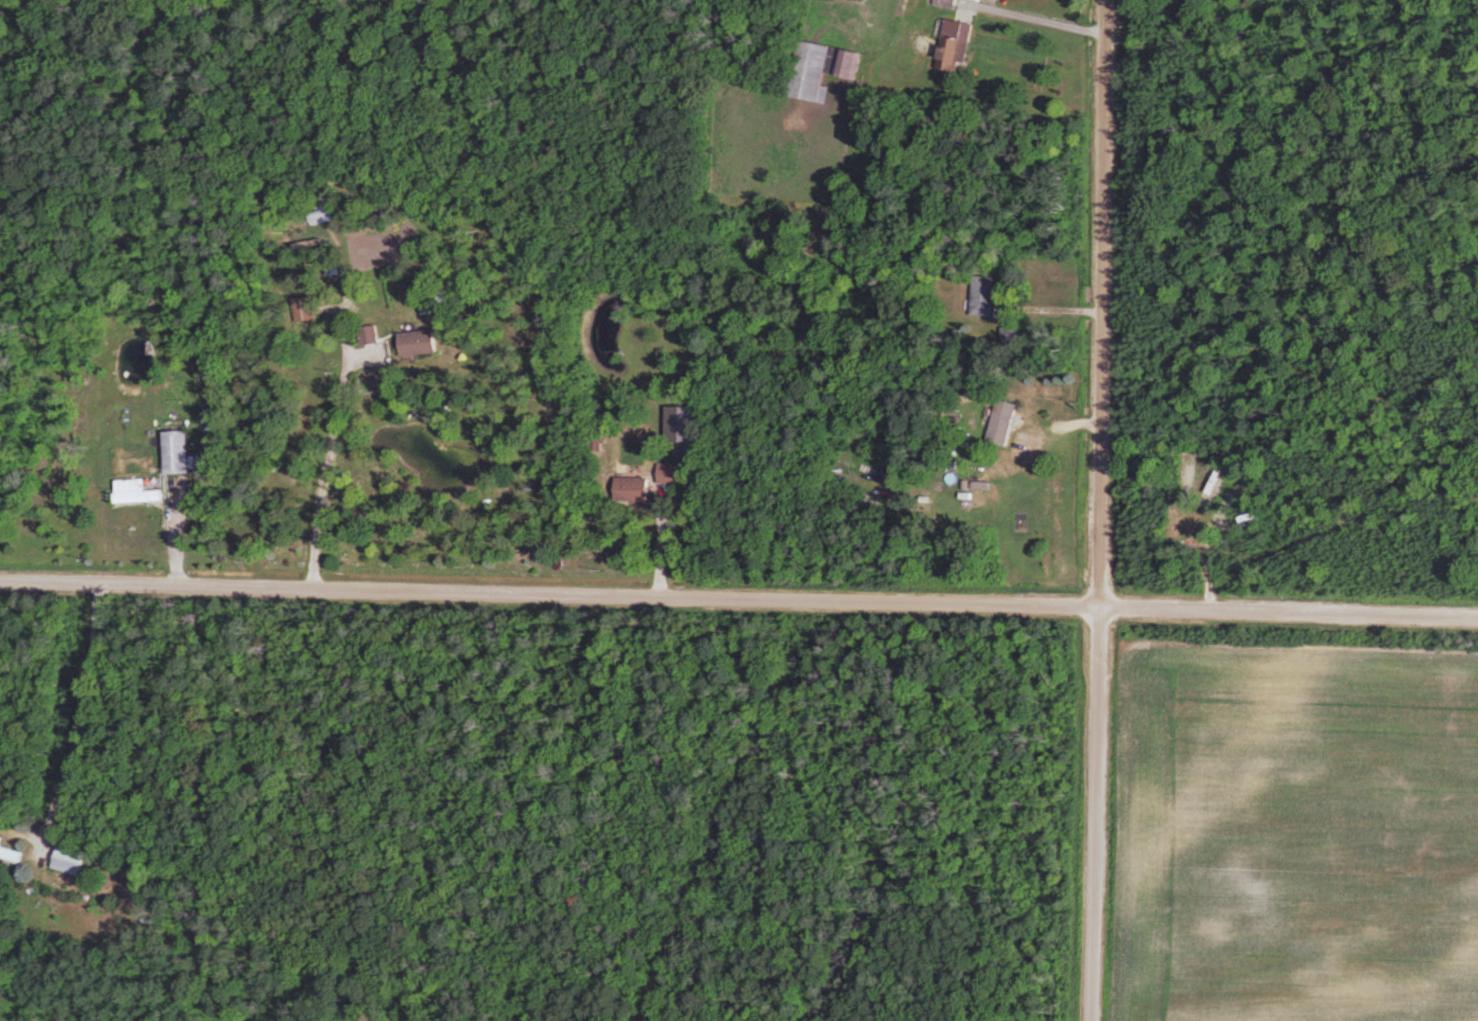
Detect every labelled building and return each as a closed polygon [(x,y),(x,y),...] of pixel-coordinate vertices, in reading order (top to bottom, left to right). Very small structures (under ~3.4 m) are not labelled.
[(959,0),(936,0),(935,4),(957,9),(959,0)] [(976,23),(949,18),(940,67),(967,73),(976,23)] [(794,97),(828,102),(833,73),(861,78),(866,51),(817,43),(815,53),(801,51),(794,97)] [(974,315),(1000,316),(1001,274),(976,273),(974,315)] [(363,344),(381,344),(381,325),(363,325),(363,344)] [(1018,349),(1018,327),(1000,327),(1000,349),(1018,349)] [(408,356),(444,351),(441,330),(406,335),(408,356)] [(1022,405),(998,397),(985,440),(1009,447),(1022,405)] [(169,474),(194,474),(194,431),(169,431),(169,474)] [(686,463),(662,463),(662,483),(686,483),(686,463)] [(654,477),(628,477),(628,499),(654,499),(654,477)] [(118,503),(166,501),(166,489),(149,490),(148,479),(117,480),(118,503)] [(1193,547),(1193,532),(1180,532),(1180,547),(1193,547)] [(29,852),(6,846),(8,838),(0,836),(0,857),(26,864),(29,852)] [(94,856),(62,845),(55,867),(86,878),(94,856)]
